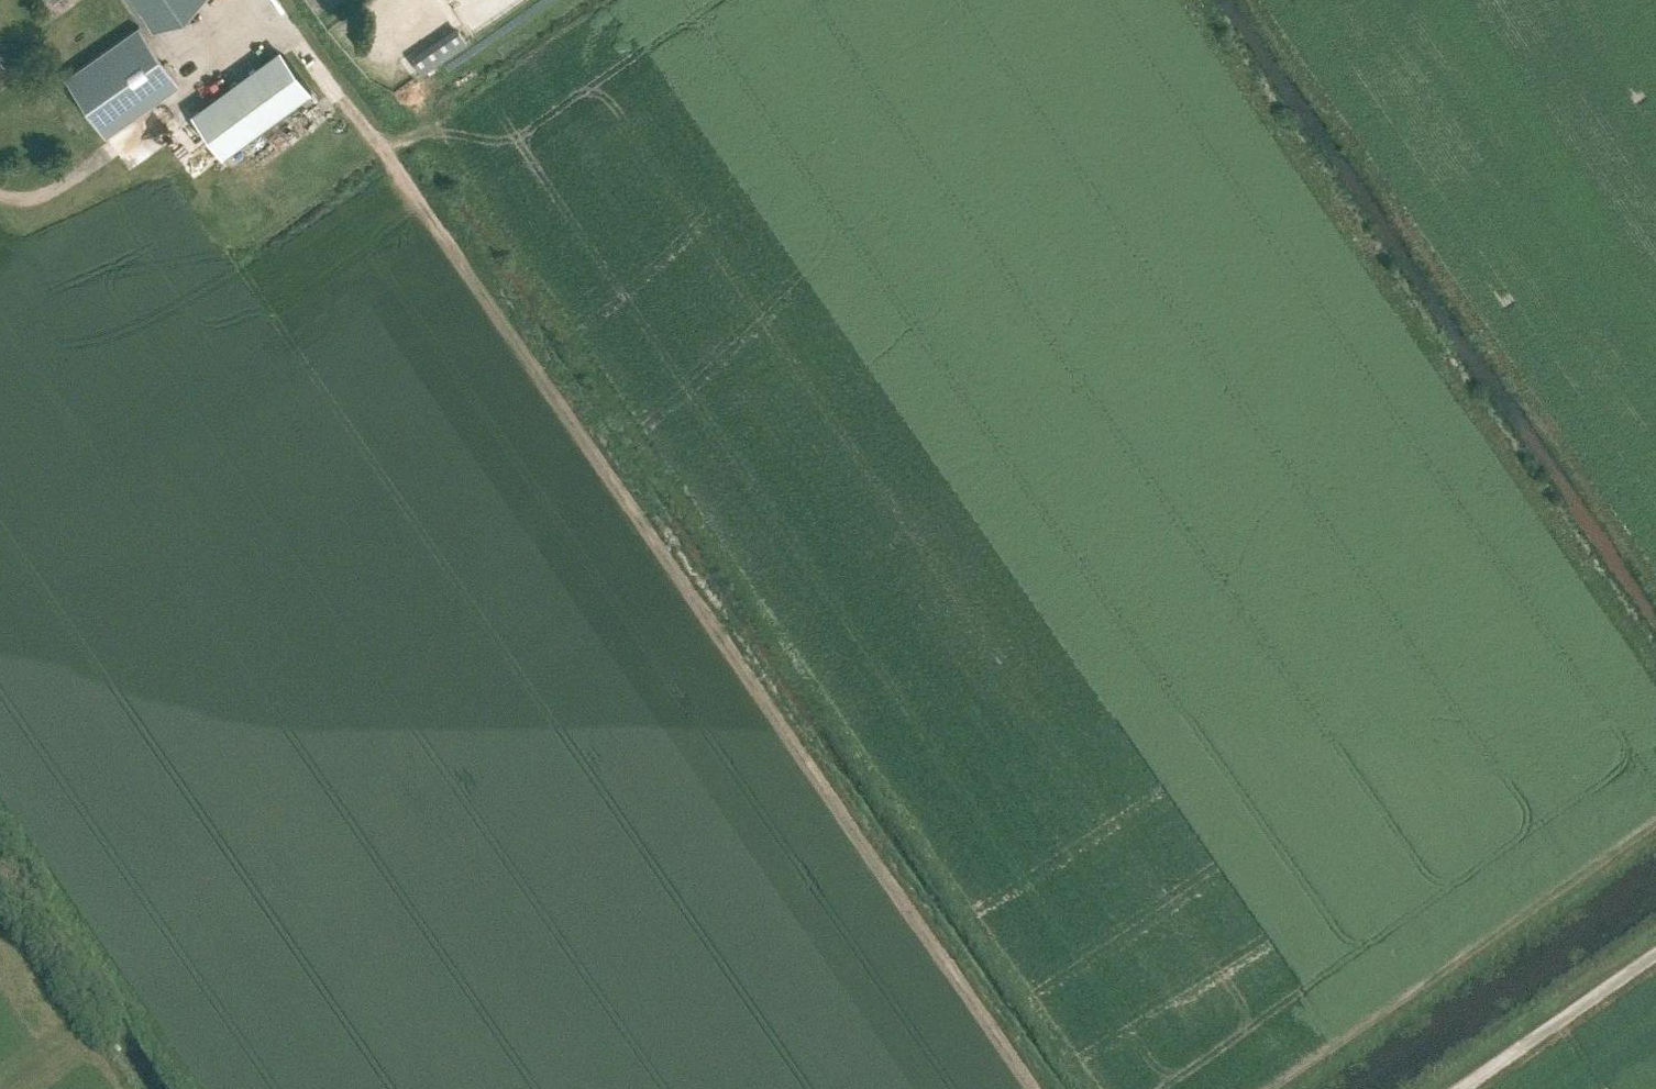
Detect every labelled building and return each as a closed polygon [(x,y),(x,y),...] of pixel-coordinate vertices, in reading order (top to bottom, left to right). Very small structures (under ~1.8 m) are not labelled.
[(154,31),(198,0),(132,0),(154,31)] [(456,25),(426,46),(437,63),(468,42),(456,25)] [(179,83),(139,26),(65,77),(105,135),(179,83)] [(197,99),(210,117),(298,57),(285,39),(197,99)] [(301,58),(208,120),(224,144),(317,82),(301,58)]
